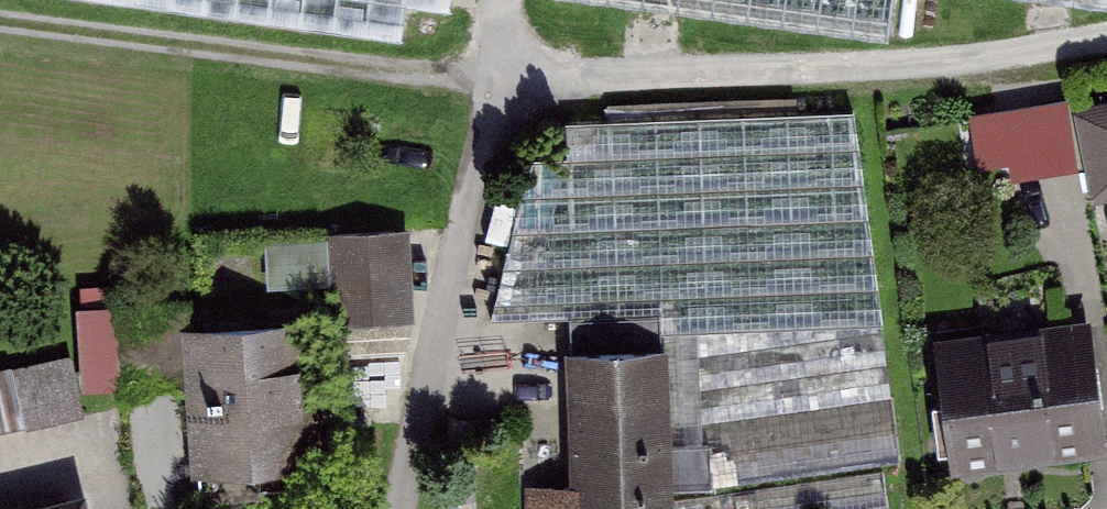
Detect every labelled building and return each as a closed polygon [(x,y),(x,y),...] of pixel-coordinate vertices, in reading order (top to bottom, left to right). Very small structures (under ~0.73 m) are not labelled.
[(465,32),(469,0),(212,0),(465,32)] [(965,14),(966,0),(815,0),(965,14)] [(1015,172),(1082,167),(1077,90),(1010,95),(1015,172)] [(890,495),(865,100),(624,108),(529,178),(508,306),(700,288),(709,508),(890,495)] [(410,232),(352,234),(355,305),(412,303),(410,232)] [(86,393),(123,391),(119,300),(82,301),(86,393)] [(940,340),(958,459),(1106,437),(1088,318),(940,340)] [(294,481),(293,326),(204,327),(204,481),(294,481)] [(574,342),(577,508),(677,508),(673,340),(574,342)] [(0,376),(0,457),(89,439),(74,361),(0,376)] [(96,495),(43,508),(99,508),(96,495)]
